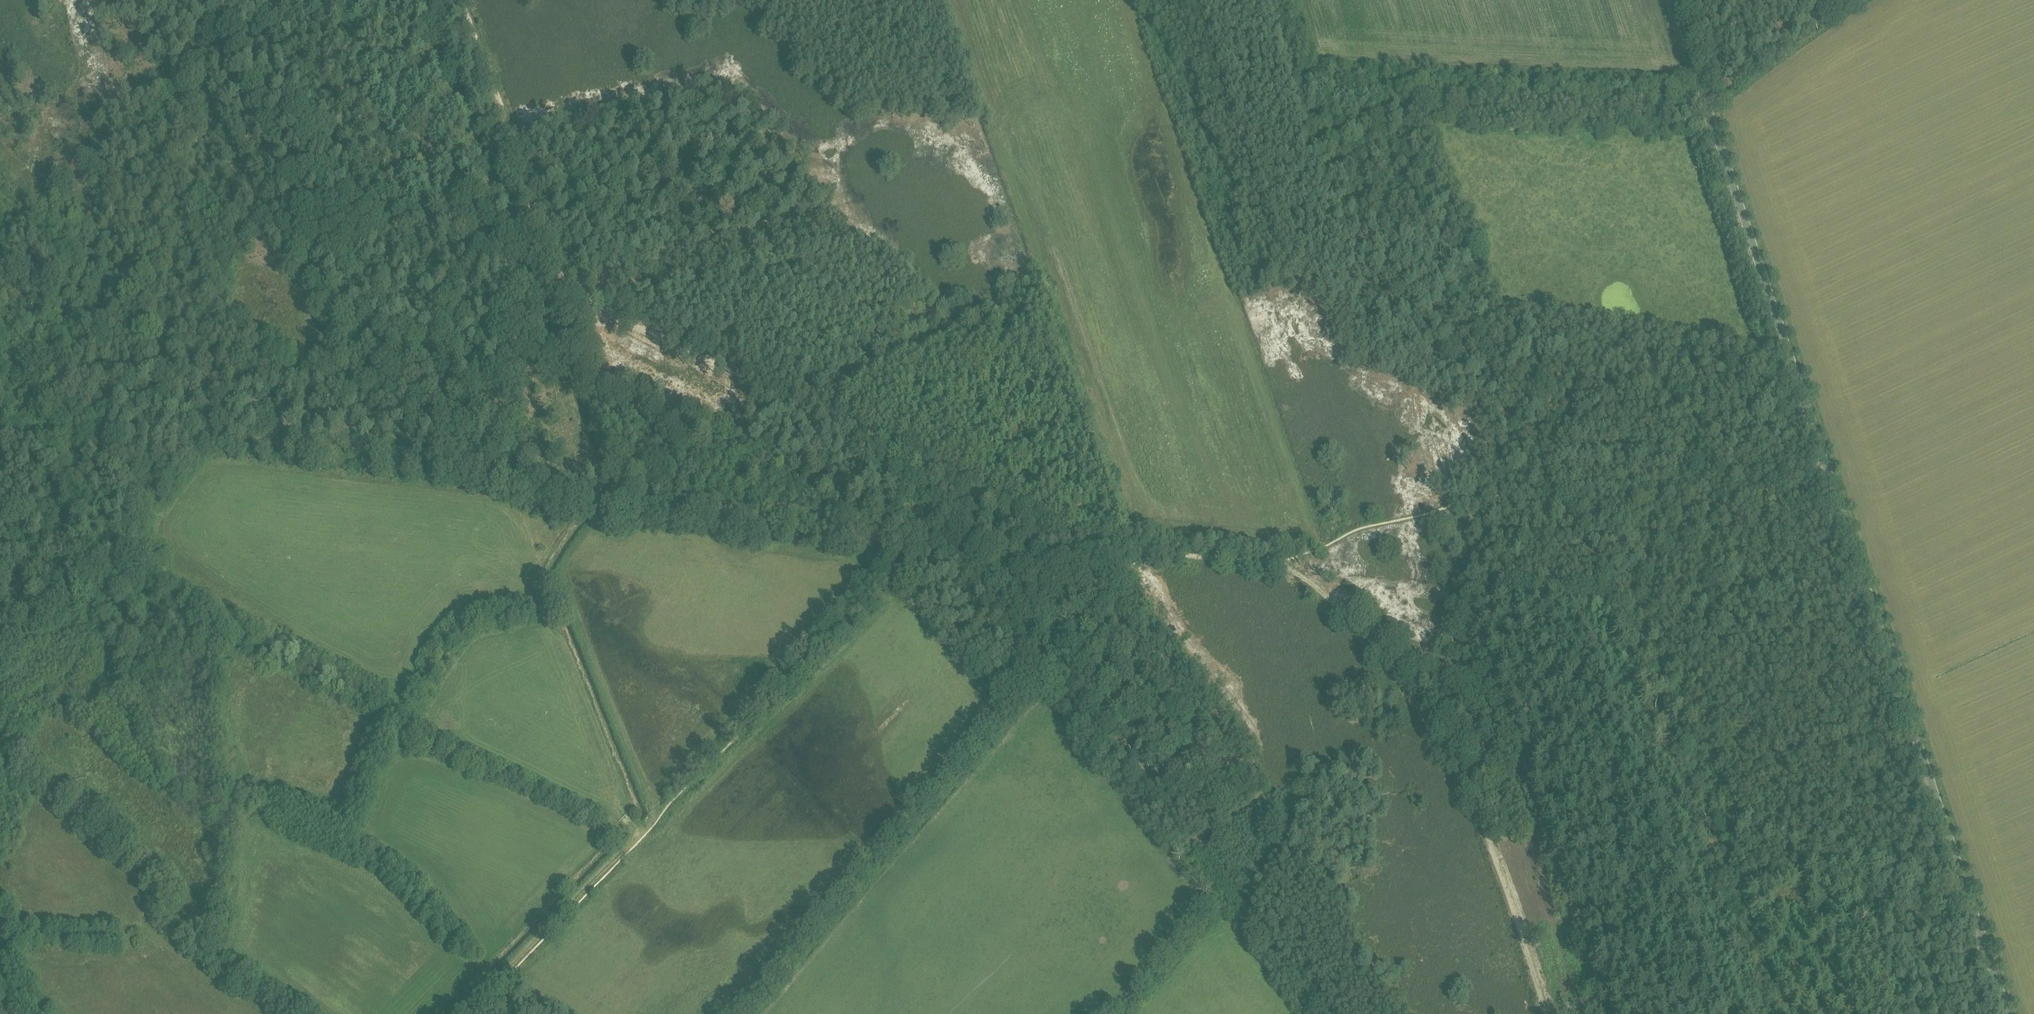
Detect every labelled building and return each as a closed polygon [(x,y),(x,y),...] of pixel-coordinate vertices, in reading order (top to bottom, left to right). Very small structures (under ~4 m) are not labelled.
[(1453,678),(1448,663),(1440,666),(1445,681),(1453,678)]
